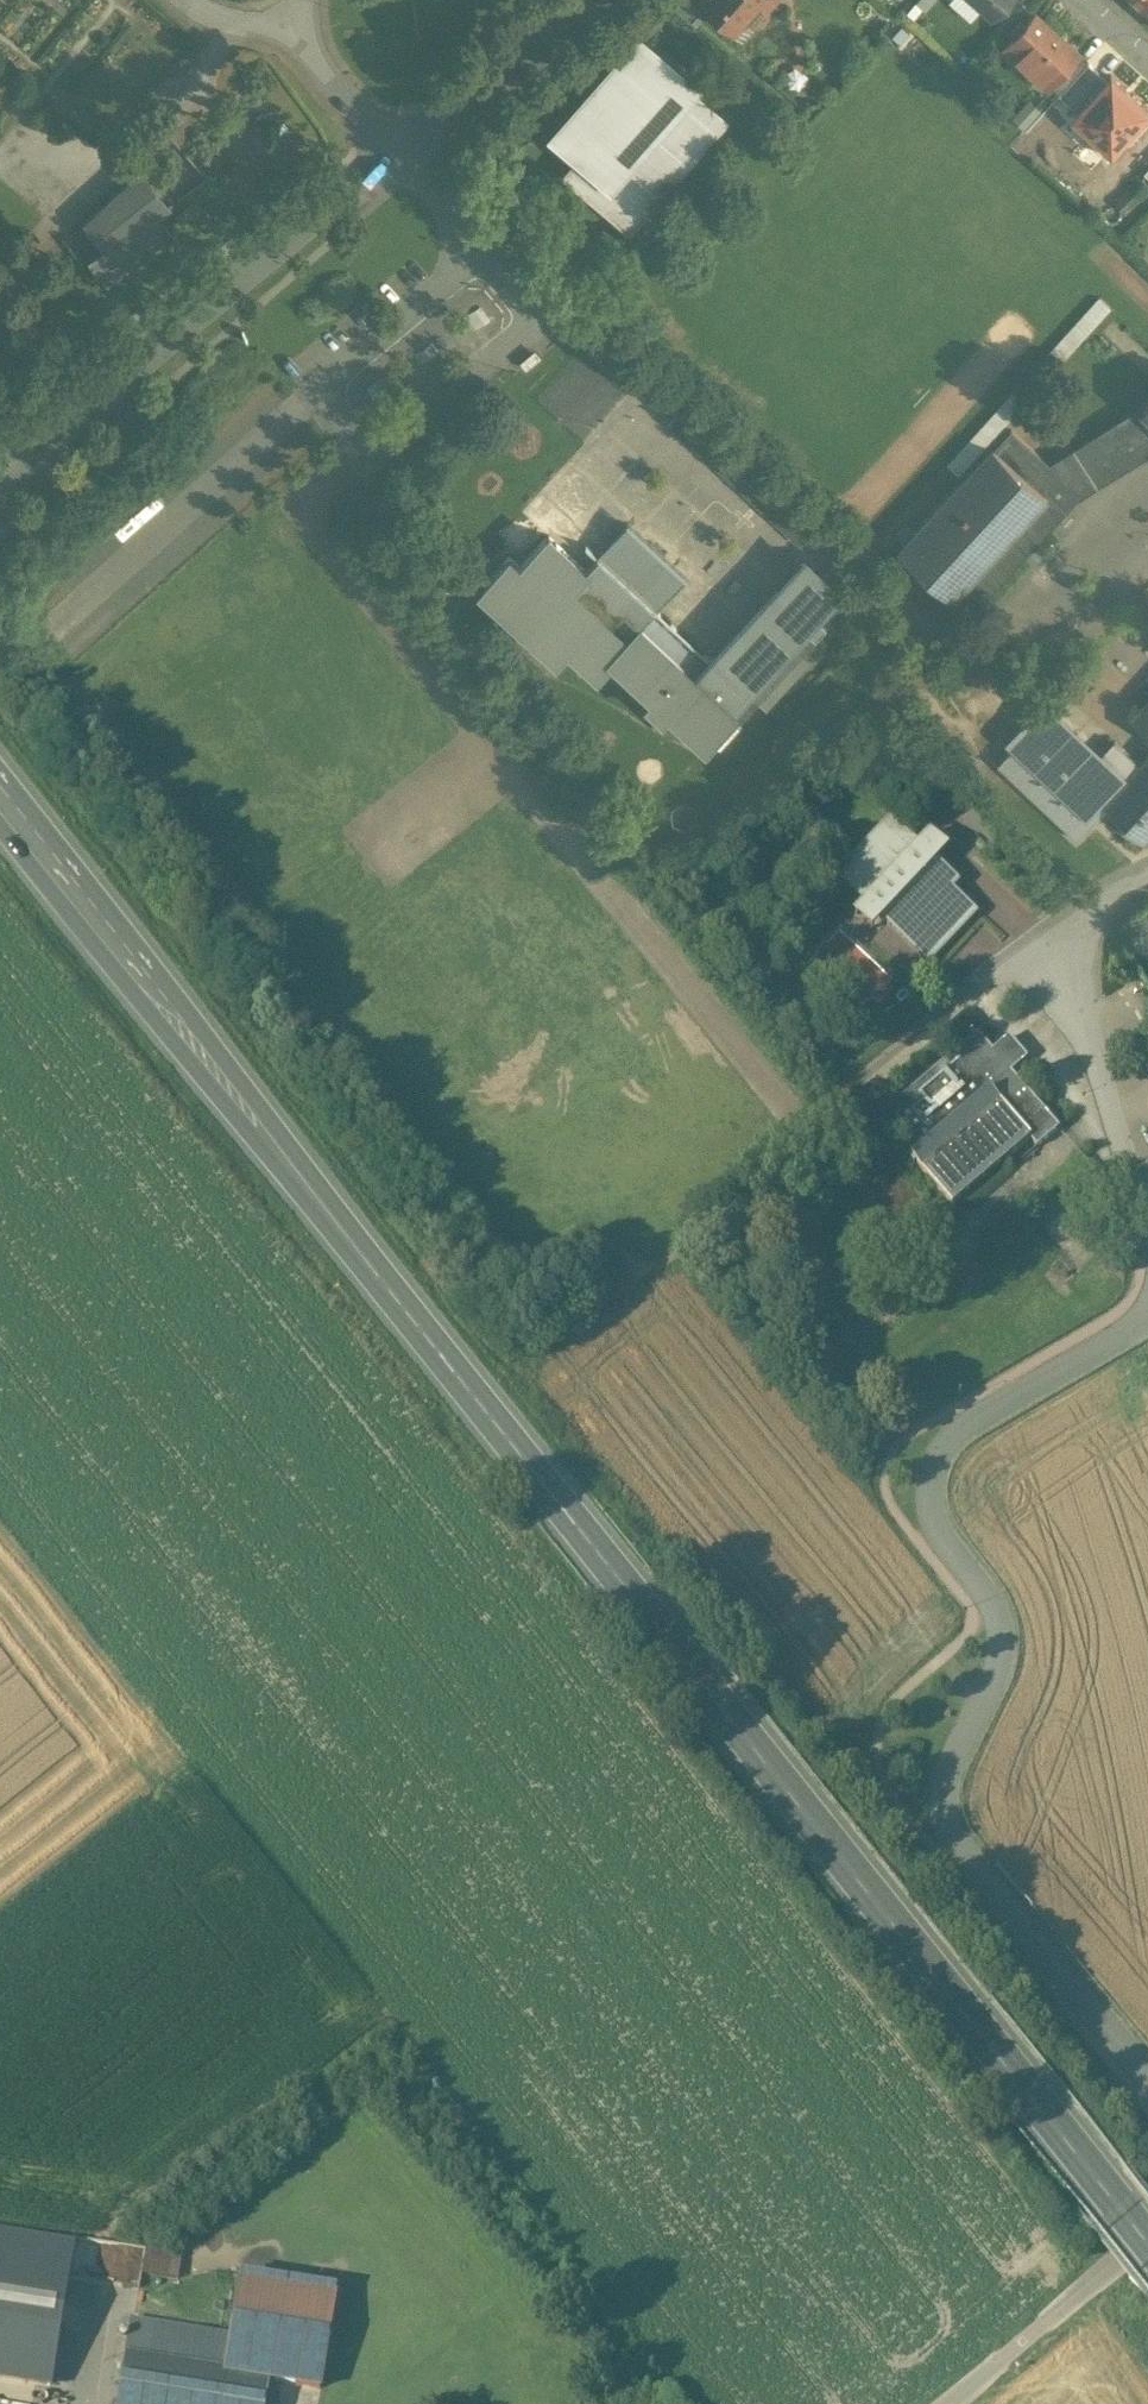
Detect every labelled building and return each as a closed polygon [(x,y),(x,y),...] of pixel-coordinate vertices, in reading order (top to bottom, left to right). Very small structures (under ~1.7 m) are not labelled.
[(740,14),(753,0),(724,0),(740,14)] [(991,14),(1003,0),(976,0),(991,14)] [(1075,51),(1034,12),(1002,46),(1027,70),(1032,66),(1047,81),(1075,51)] [(696,81),(638,30),(551,130),(580,155),(609,181),(689,89),(696,81)] [(1134,107),(1101,75),(1073,104),(1106,136),(1134,107)] [(609,181),(580,155),(566,172),(627,226),(722,118),(689,89),(609,181)] [(1043,107),(1016,136),(1032,150),(1059,121),(1043,107)] [(141,167),(130,179),(157,211),(169,202),(141,167)] [(1144,188),(1135,178),(1112,200),(1121,210),(1139,194),(1138,193),(1144,188)] [(130,179),(84,220),(105,246),(88,258),(107,284),(174,235),(162,219),(157,211),(130,179)] [(1142,405),(1075,449),(1087,469),(1147,431),(1147,411),(1142,405)] [(1049,464),(1010,428),(994,446),(992,445),(899,546),(951,595),(953,593),(971,609),(1074,495),(1053,462),(1049,464)] [(518,564),(508,555),(480,585),(555,654),(567,642),(596,669),(610,654),(611,655),(612,655),(652,692),(647,698),(661,711),(666,706),(704,740),(732,709),(728,705),(745,687),(764,703),(765,702),(764,701),(822,639),(822,640),(824,639),(814,630),(825,618),(818,612),(839,589),(804,556),(777,585),(776,583),(708,657),(710,659),(706,664),(649,612),(681,578),(680,578),(684,574),(662,554),(664,553),(649,540),(648,541),(627,522),(624,526),(623,525),(591,560),(592,560),(584,568),(546,534),(518,564)] [(807,536),(794,524),(793,525),(787,532),(800,544),(807,536)] [(1147,730),(1147,700),(1133,716),(1147,730)] [(1104,801),(1140,764),(1112,738),(1098,753),(1041,701),(1006,738),(1013,744),(995,762),(1075,837),(1106,803),(1104,801)] [(1140,764),(1104,801),(1106,803),(1141,835),(1147,828),(1147,755),(1140,764)] [(919,846),(890,819),(837,876),(865,903),(855,914),(873,930),(883,919),(929,963),(977,912),(952,889),(958,883),(936,862),(947,850),(930,834),(919,846)] [(992,1050),(977,1033),(877,1119),(952,1205),(1009,1156),(1029,1138),(1037,1147),(1060,1127),(1011,1071),(1027,1057),(1009,1036),(992,1050)] [(51,2386),(74,2247),(0,2234),(0,2377),(51,2386)] [(336,2292),(241,2277),(231,2336),(225,2373),(269,2380),(321,2389),(336,2292)] [(231,2336),(136,2321),(130,2357),(225,2373),(231,2336)] [(130,2357),(127,2357),(119,2403),(265,2403),(269,2380),(225,2373),(130,2357)]
